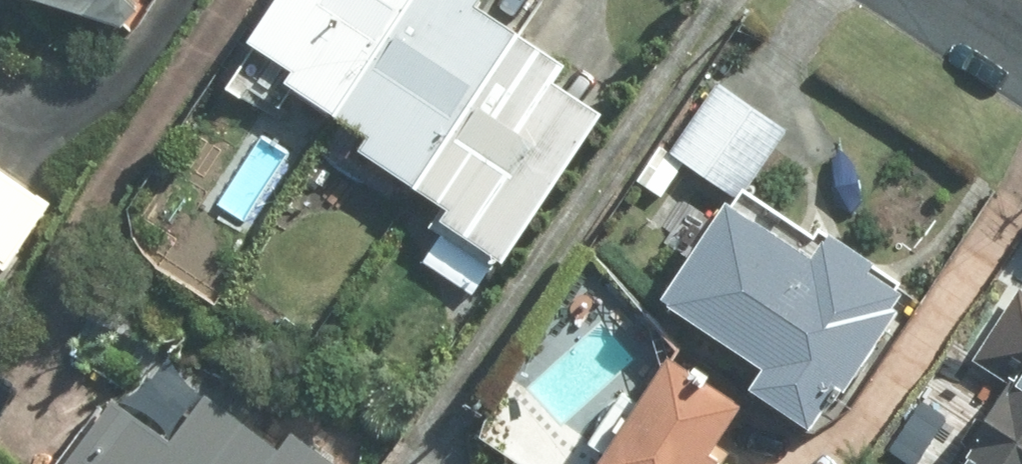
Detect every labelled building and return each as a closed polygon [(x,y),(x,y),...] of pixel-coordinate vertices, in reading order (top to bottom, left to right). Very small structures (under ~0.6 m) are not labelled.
[(331,122),(411,0),(283,0),(249,51),(293,80),(285,92),(331,122)] [(331,122),(369,147),(359,160),(413,195),(516,41),(477,15),(488,0),(411,0),(331,122)] [(569,76),(516,41),(413,195),(450,219),(442,229),(507,272),(606,120),(559,89),(569,76)] [(789,135),(718,85),(670,157),(740,205),(789,135)] [(51,207),(0,173),(0,275),(5,277),(51,207)] [(814,270),(728,214),(661,315),(764,382),(751,404),(812,443),(838,404),(847,408),(904,321),(898,318),(906,304),(872,283),(877,274),(830,244),(814,270)] [(1021,292),(973,363),(1017,392),(970,463),(1021,463),(1021,293),(1021,292)] [(745,415),(671,368),(610,463),(714,463),(745,415)] [(115,406),(73,463),(330,463),(292,437),(281,453),(206,400),(173,447),(115,406)]
